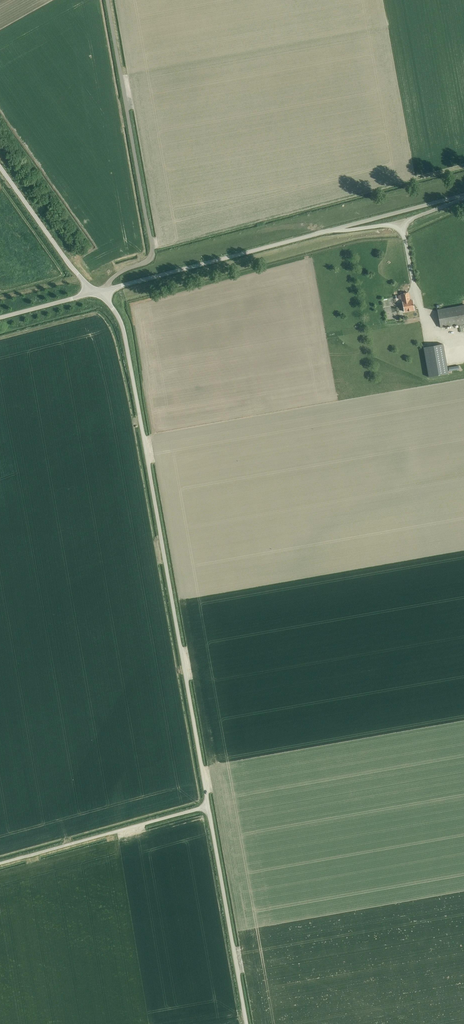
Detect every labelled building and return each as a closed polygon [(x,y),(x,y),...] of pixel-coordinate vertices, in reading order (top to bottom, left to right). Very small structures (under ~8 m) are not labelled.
[(414,310),(413,300),(410,301),(408,293),(401,294),(402,299),(406,298),(406,301),(402,302),(404,311),(414,310)] [(463,323),(463,306),(437,310),(440,328),(463,323)] [(443,344),(424,348),(429,377),(448,374),(447,366),(443,344)]
